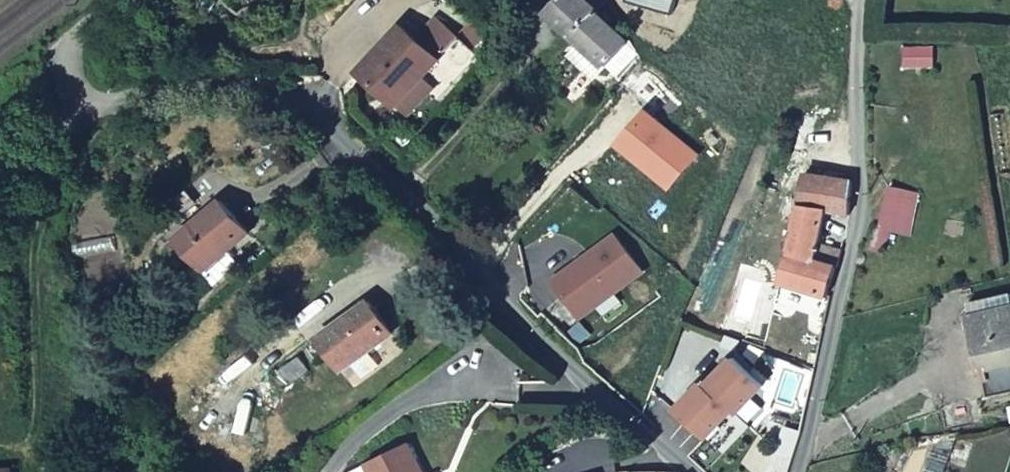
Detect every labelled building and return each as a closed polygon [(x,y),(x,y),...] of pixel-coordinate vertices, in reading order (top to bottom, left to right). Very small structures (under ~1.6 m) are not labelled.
[(550,12),(582,42),(574,49),(597,71),(606,63),(621,79),(643,54),(630,35),(627,39),(597,10),(606,0),(559,0),(550,12)] [(410,42),(432,62),(450,41),(429,22),(410,42)] [(394,28),(351,75),(389,109),(412,84),(430,101),(471,55),(452,38),(450,41),(432,62),(410,42),(394,28)] [(902,43),(901,63),(928,63),(929,42),(902,43)] [(645,109),(617,141),(668,185),(696,152),(645,109)] [(850,196),(849,178),(842,176),(807,167),(805,167),(780,277),(826,291),(831,266),(838,267),(841,248),(831,245),(832,236),(819,233),(821,224),(845,228),(850,196)] [(907,229),(915,189),(886,183),(879,223),(874,225),(865,246),(883,250),(888,226),(907,229)] [(254,226),(224,191),(181,228),(206,258),(227,240),(233,244),(254,226)] [(618,243),(555,285),(580,323),(643,281),(618,243)] [(371,295),(321,330),(342,366),(392,329),(371,295)] [(998,303),(998,295),(970,299),(984,399),(1009,395),(1009,300),(998,303)] [(679,396),(707,426),(735,399),(739,402),(767,376),(739,346),(711,373),(707,370),(679,396)] [(297,350),(281,362),(290,376),(307,365),(297,350)] [(354,471),(427,471),(413,443),(354,471)]
